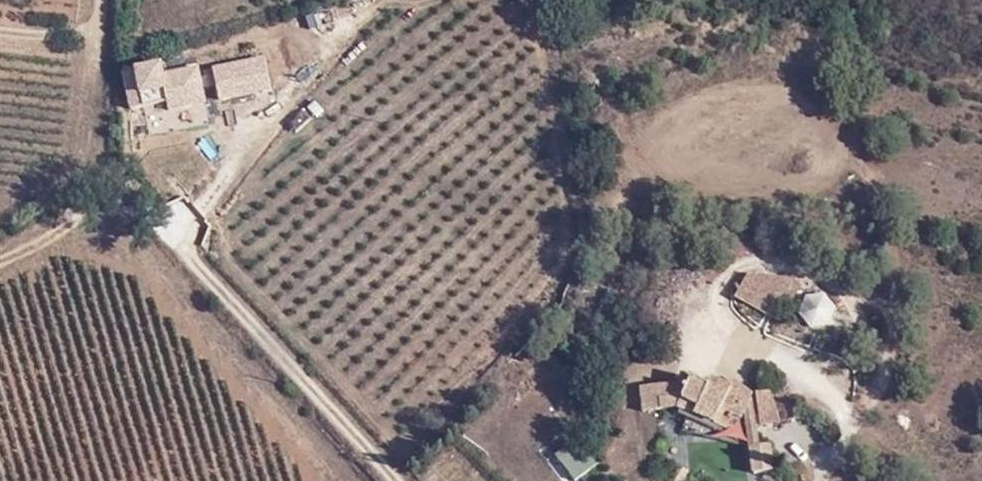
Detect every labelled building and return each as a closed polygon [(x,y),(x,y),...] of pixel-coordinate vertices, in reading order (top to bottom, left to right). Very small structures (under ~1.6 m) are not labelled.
[(163,87),(156,65),(118,75),(129,122),(139,121),(136,107),(171,99),(169,86),(163,87)] [(746,276),(735,297),(776,320),(792,281),(746,276)] [(724,395),(727,389),(727,386),(709,378),(705,386),(689,378),(683,388),(671,385),(639,388),(641,414),(669,409),(690,416),(711,426),(724,432),(731,417),(740,421),(745,405),(724,395)] [(750,400),(727,389),(724,395),(745,405),(740,421),(745,449),(758,447),(750,400)] [(780,422),(769,392),(755,393),(759,425),(780,422)] [(711,426),(690,416),(686,427),(707,436),(711,426)] [(593,453),(575,430),(551,450),(570,476),(595,457),(593,453)] [(768,447),(758,447),(745,449),(748,474),(772,471),(768,447)]
